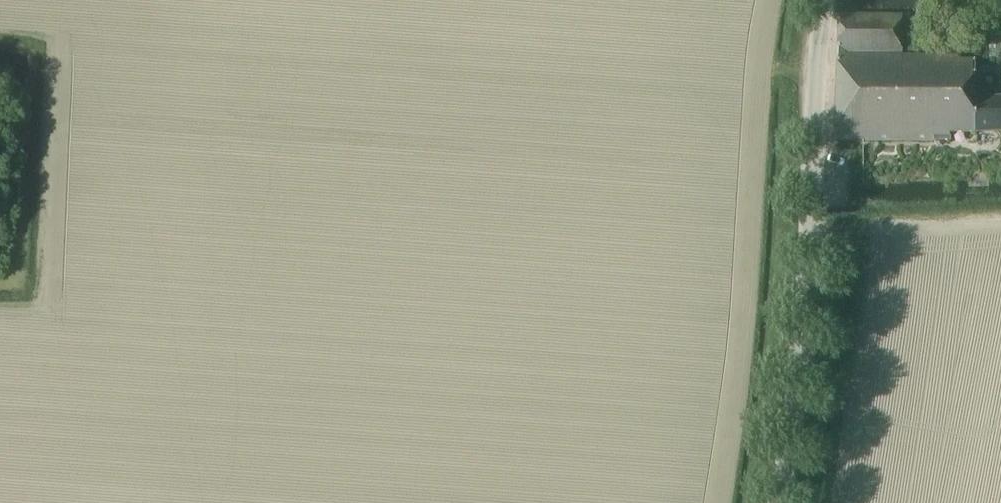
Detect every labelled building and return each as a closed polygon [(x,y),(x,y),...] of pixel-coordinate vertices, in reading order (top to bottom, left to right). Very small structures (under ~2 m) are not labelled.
[(1000,130),(1000,97),(976,97),(976,59),(958,59),(958,55),(845,55),(845,52),(902,52),(902,14),(839,14),(835,140),(950,140),(950,132),(1000,130)]
